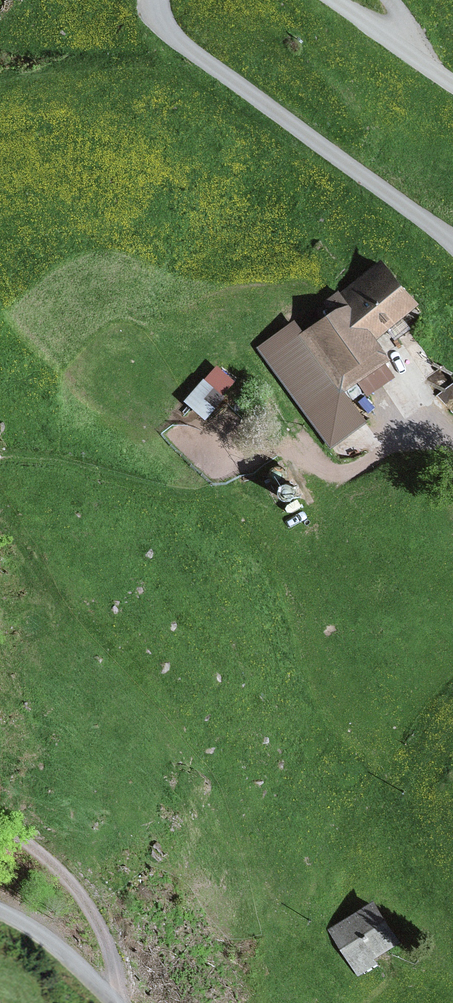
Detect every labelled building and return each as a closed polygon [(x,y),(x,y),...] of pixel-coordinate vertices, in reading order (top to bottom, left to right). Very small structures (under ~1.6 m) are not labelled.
[(387,263),(258,349),(329,454),(370,426),(348,394),(392,365),(376,340),(419,311),(387,263)] [(210,414),(242,376),(221,359),(189,397),(210,414)] [(379,906),(333,933),(357,973),(403,945),(379,906)]
